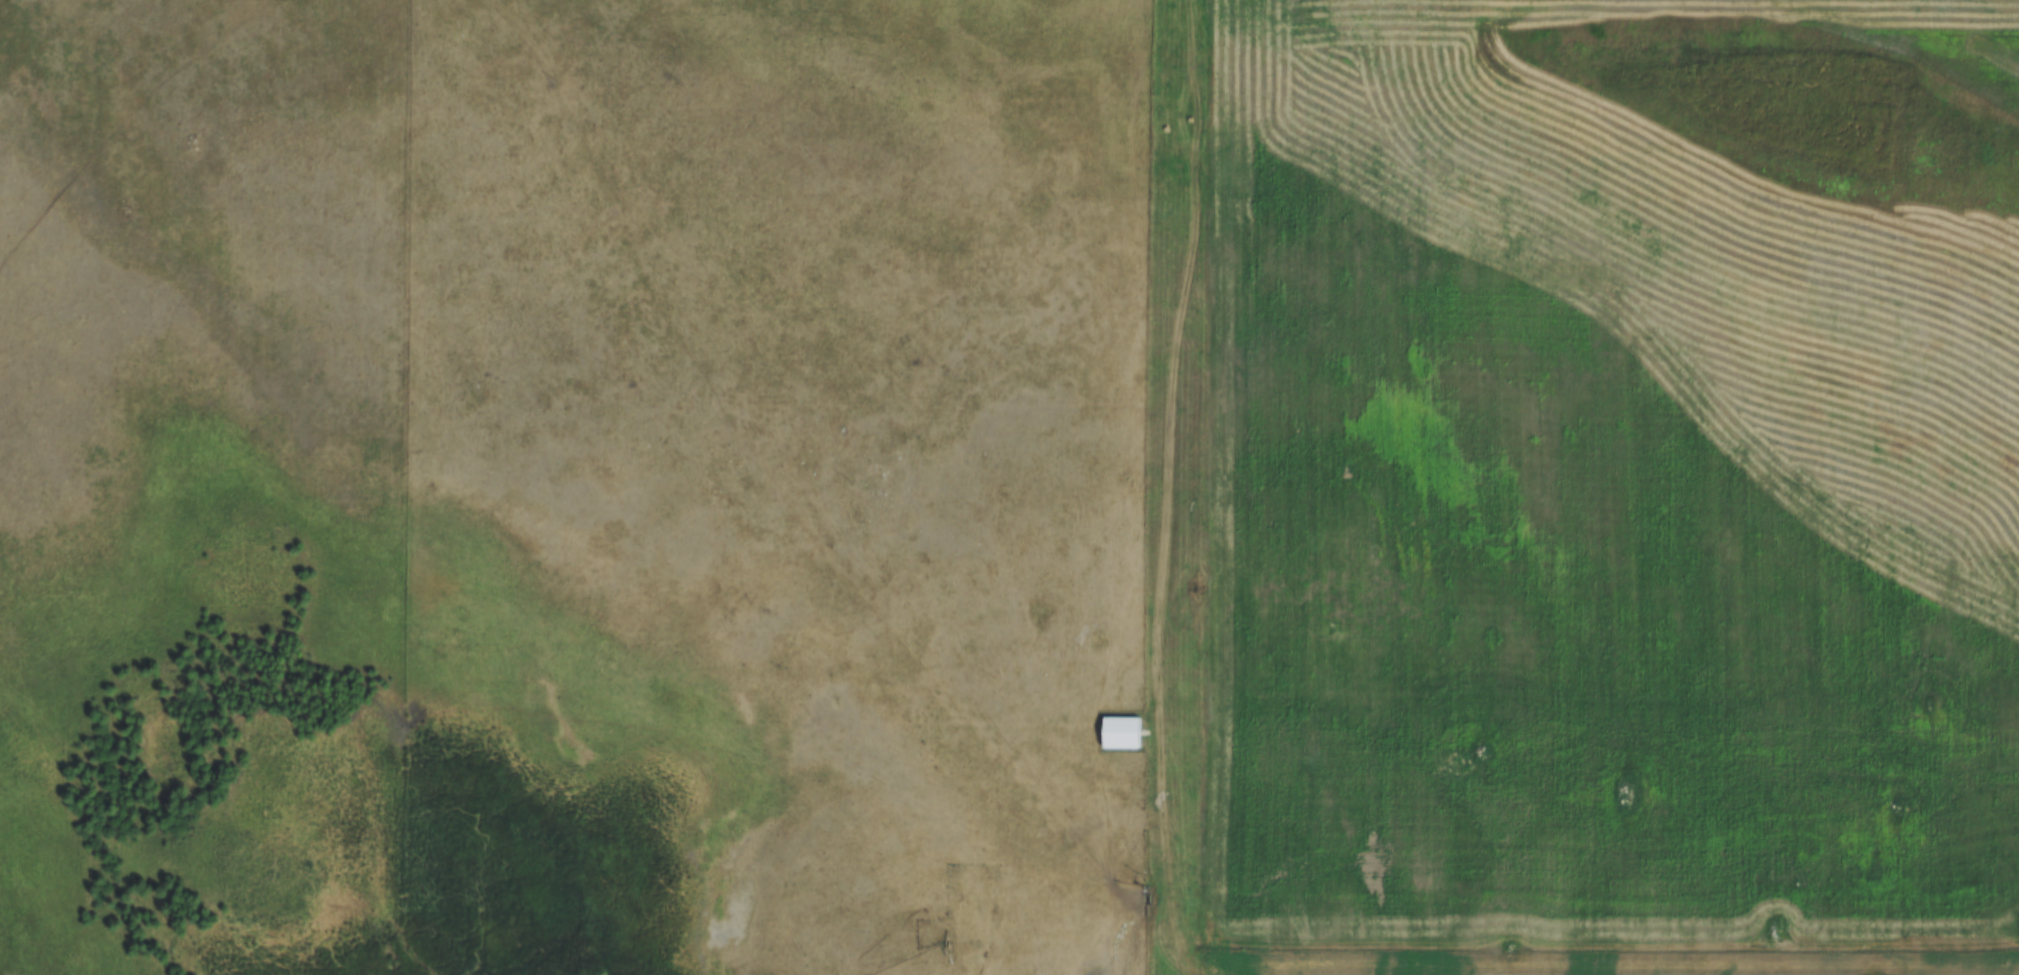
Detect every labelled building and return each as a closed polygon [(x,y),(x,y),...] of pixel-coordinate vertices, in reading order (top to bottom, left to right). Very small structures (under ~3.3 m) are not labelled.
[(1142,716),(1104,716),(1104,747),(1142,747),(1142,716)]
